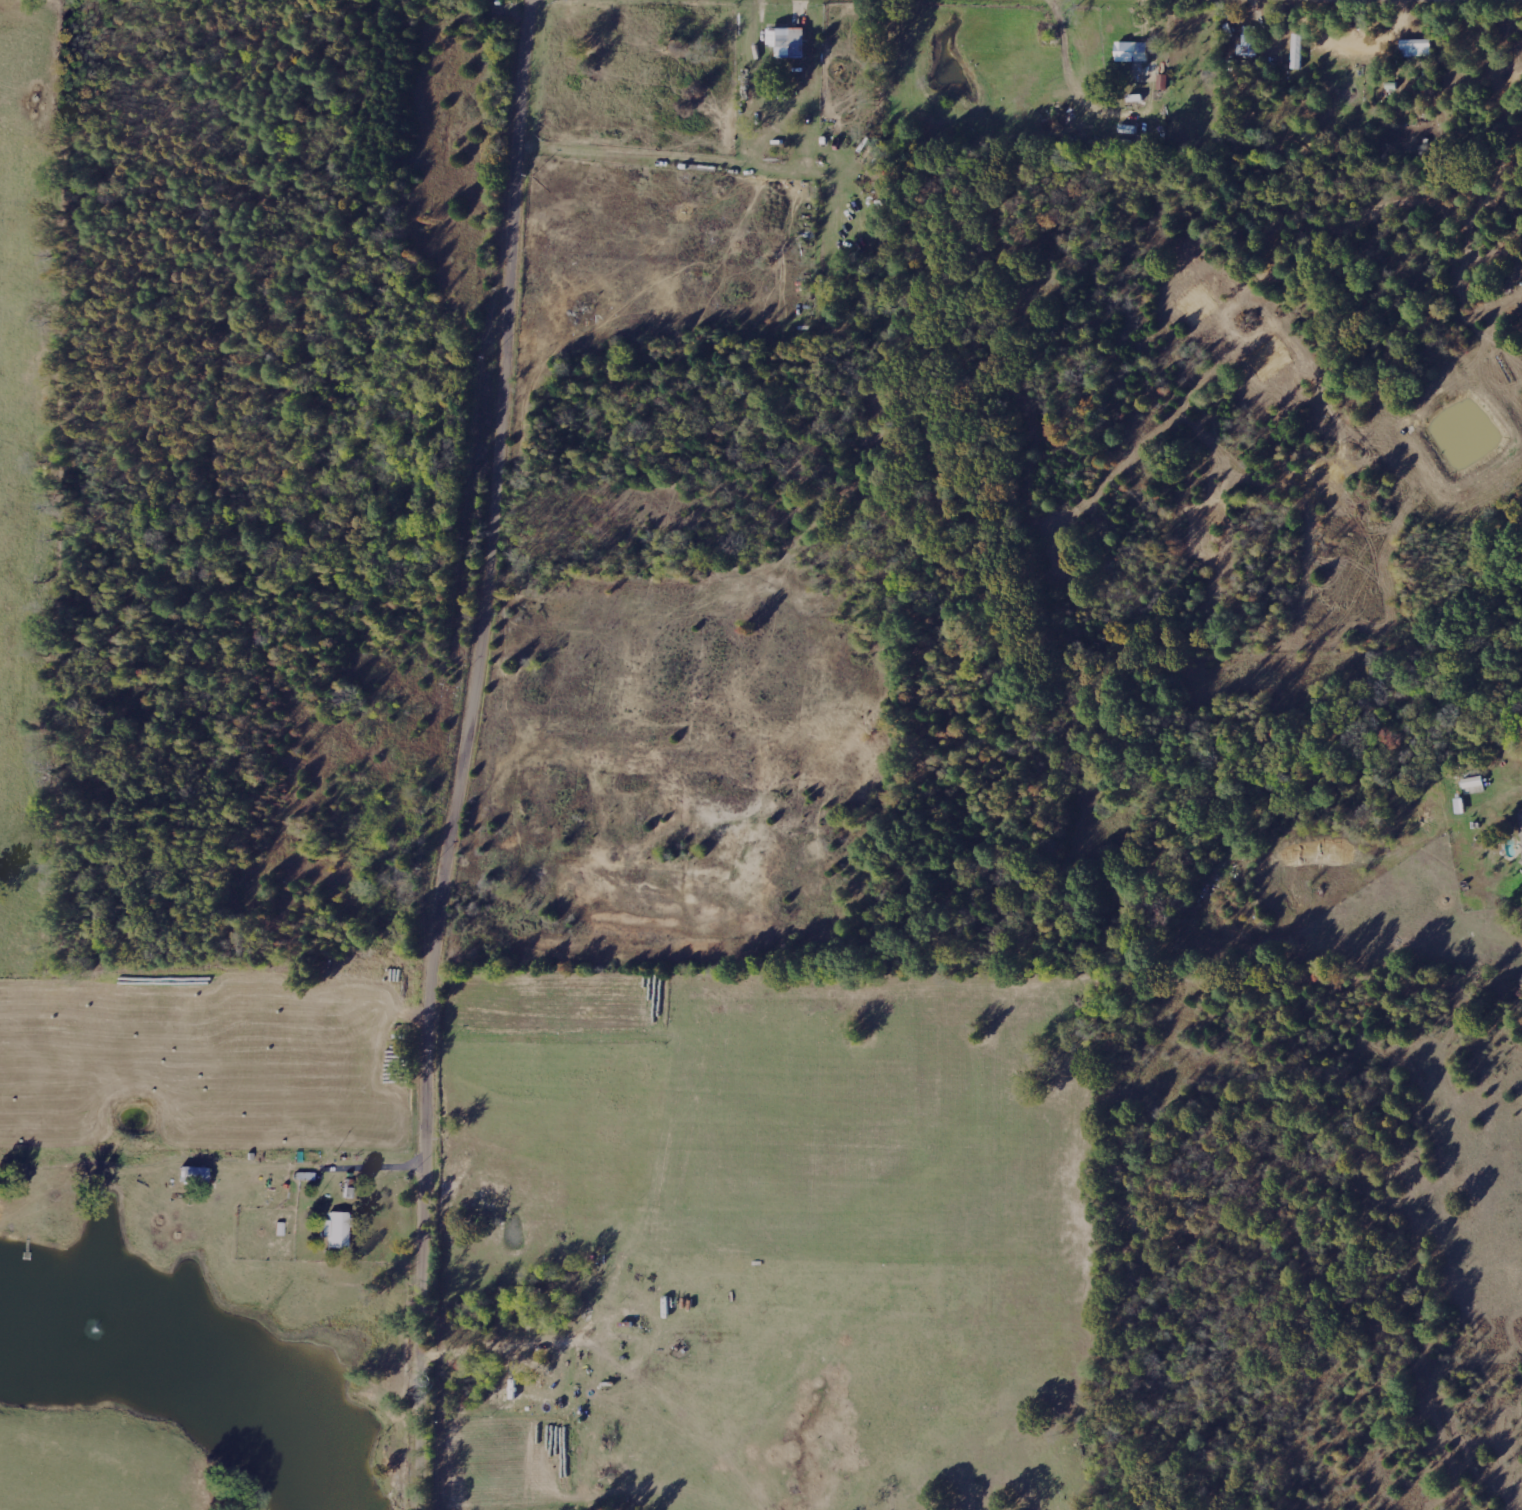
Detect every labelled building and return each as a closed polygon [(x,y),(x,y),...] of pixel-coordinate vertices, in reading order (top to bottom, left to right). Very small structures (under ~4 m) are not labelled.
[(769,28),(769,46),(780,46),(780,57),(806,58),(806,28),(769,28)] [(1244,34),(1244,55),(1255,55),(1255,34),(1244,34)] [(1432,39),(1402,40),(1403,57),(1433,56),(1432,39)] [(1149,42),(1117,42),(1118,62),(1150,61),(1149,42)] [(1169,90),(1170,75),(1160,75),(1159,90),(1169,90)] [(1485,785),(1483,776),(1463,779),(1465,789),(1485,785)] [(206,1168),(180,1167),(180,1183),(205,1183),(206,1168)] [(328,1236),(327,1248),(346,1249),(347,1213),(328,1212),(328,1221),(321,1220),(321,1236),(328,1236)]
